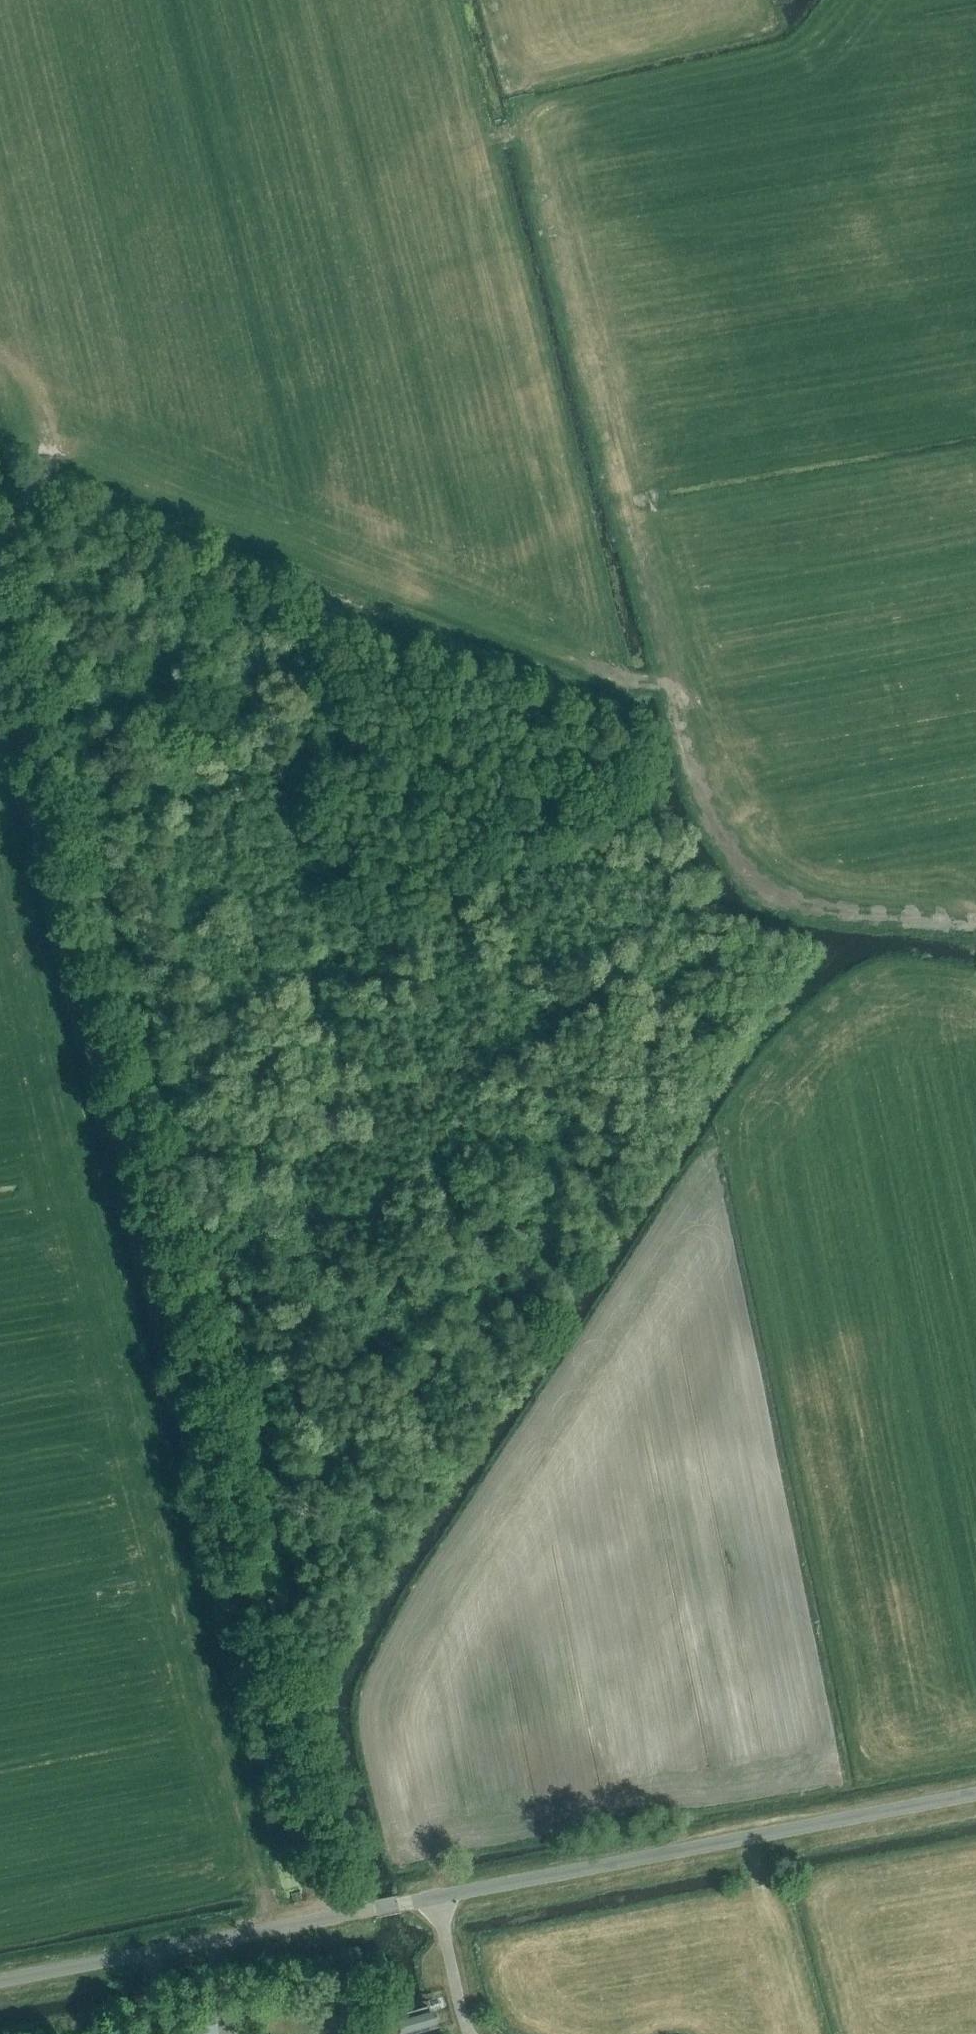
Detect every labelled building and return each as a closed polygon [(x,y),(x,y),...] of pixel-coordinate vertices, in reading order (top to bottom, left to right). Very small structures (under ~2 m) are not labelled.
[(403,2033),(439,2023),(434,2009),(399,2019),(403,2033)]
